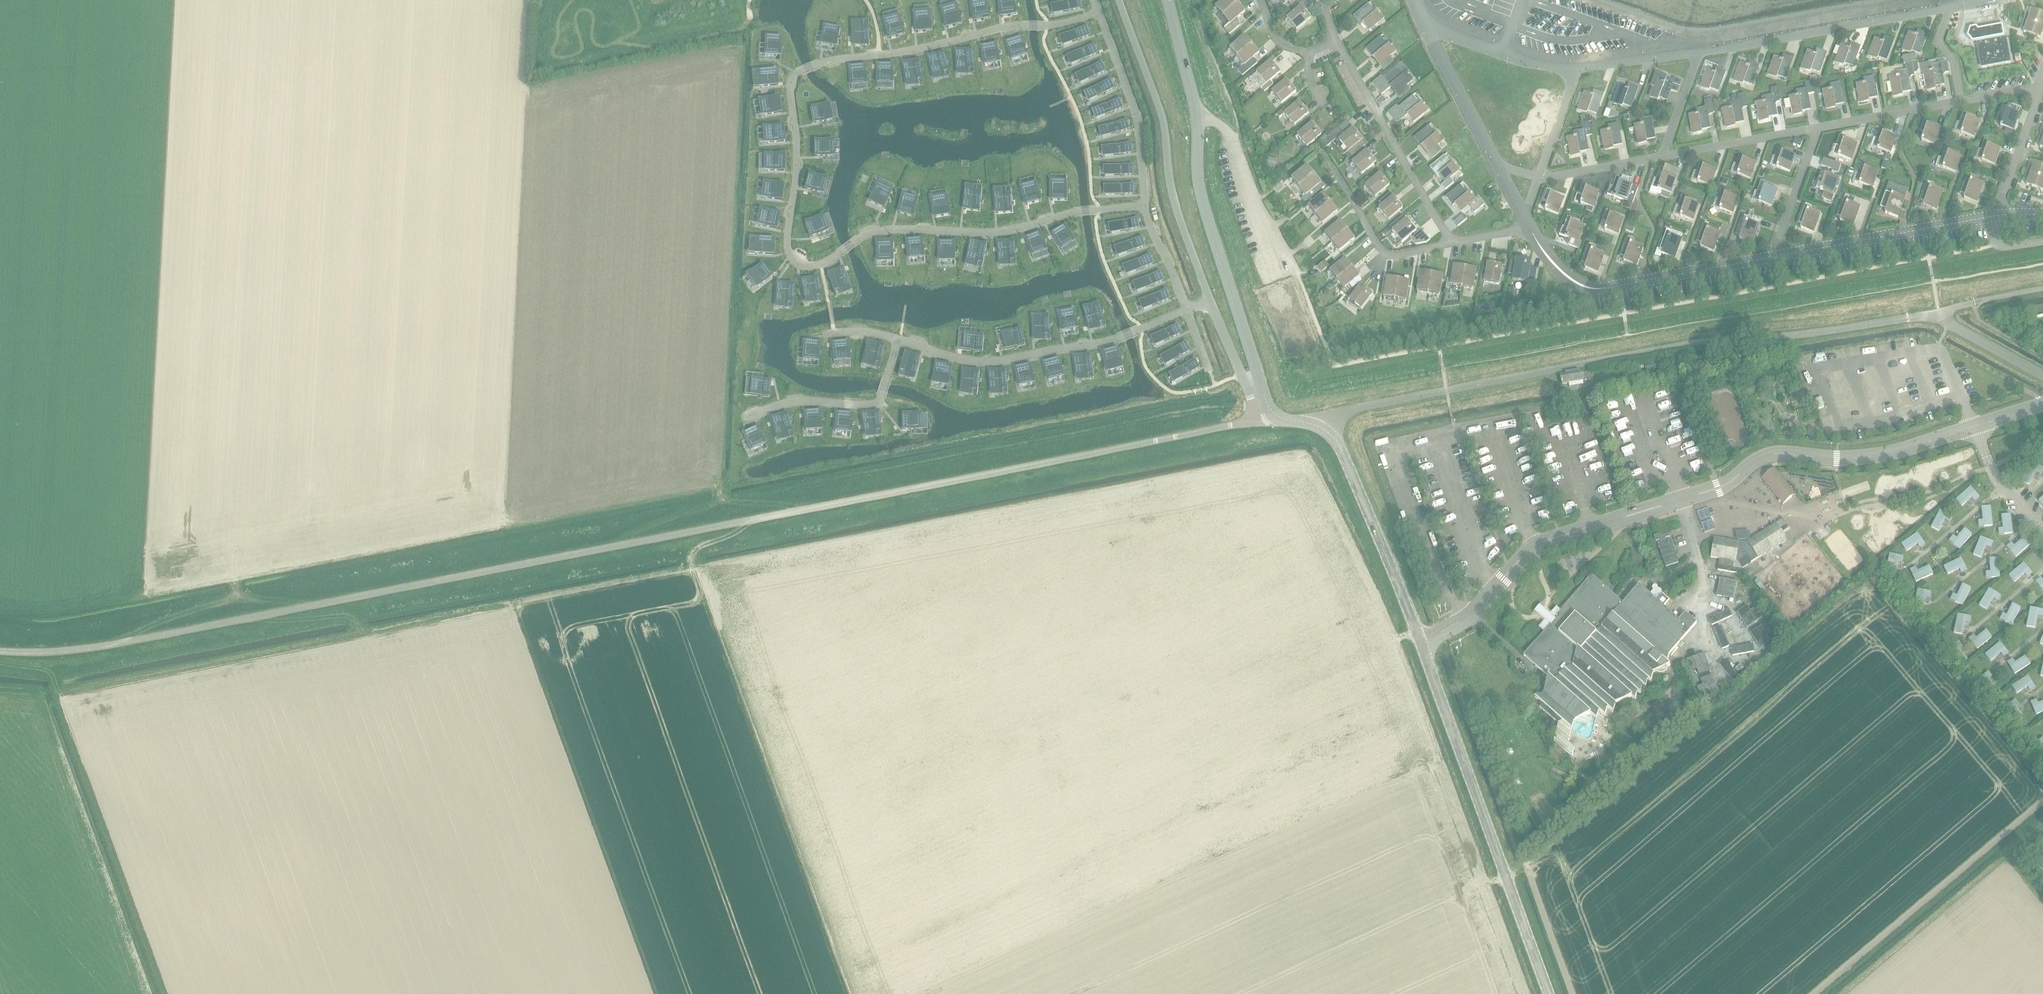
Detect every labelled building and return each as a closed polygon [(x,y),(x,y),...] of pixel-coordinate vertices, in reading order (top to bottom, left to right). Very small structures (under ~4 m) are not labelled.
[(972,3),(975,22),(984,20),(984,18),(990,17),(987,0),(981,0),(980,0),(980,2),(972,3)] [(1001,17),(1010,16),(1010,14),(1016,13),(1015,0),(999,0),(1001,17)] [(1046,10),(1053,3),(1049,0),(1041,0),(1038,3),(1046,10)] [(1052,5),(1054,14),(1081,8),(1080,0),(1075,0),(1052,5)] [(1238,3),(1235,0),(1224,0),(1215,8),(1223,16),(1238,3)] [(1238,3),(1223,16),(1230,24),(1224,29),(1229,34),(1240,25),(1235,20),(1245,11),(1238,3)] [(1369,30),(1384,18),(1378,10),(1375,12),(1368,4),(1353,16),(1361,25),(1363,23),(1369,30)] [(950,8),(942,10),(947,28),(956,26),(955,24),(961,22),(957,5),(950,6),(950,8)] [(1296,30),(1311,18),(1301,6),(1287,18),(1296,30)] [(2023,32),(2040,38),(2041,33),(2042,33),(2042,14),(2031,10),(2030,15),(2025,17),(2023,23),(2025,28),(2023,32)] [(923,13),(915,14),(916,32),(926,32),(925,30),(932,29),(930,11),(923,12),(923,13)] [(893,19),(885,21),(889,39),(898,36),(898,35),(904,33),(899,15),(892,17),(893,19)] [(825,25),(821,44),(837,46),(840,28),(825,25)] [(1982,65),(2008,61),(2003,33),(1997,25),(1978,29),(1976,27),(1970,28),(1967,35),(1972,41),(1978,40),(1982,65)] [(869,45),(868,26),(853,27),(853,46),(869,45)] [(1087,27),(1061,36),(1064,45),(1090,36),(1087,27)] [(1920,53),(1927,34),(1918,31),(1917,35),(1909,32),(1902,50),(1910,53),(1911,50),(1920,53)] [(1237,57),(1252,44),(1245,35),(1229,49),(1237,57)] [(765,55),(780,56),(781,37),(765,36),(765,55)] [(1394,61),(1389,56),(1396,50),(1390,43),(1387,45),(1380,36),(1366,49),(1373,58),(1375,56),(1381,63),(1379,64),(1383,70),(1394,61)] [(1021,37),(1006,42),(1012,60),(1027,55),(1021,37)] [(1886,60),(1893,40),(1884,37),(1883,41),(1875,38),(1869,56),(1877,59),(1878,57),(1886,60)] [(1853,66),(1860,47),(1851,43),(1849,47),(1842,44),(1835,62),(1843,65),(1844,63),(1853,66)] [(997,44),(981,47),(985,65),(1000,62),(997,44)] [(1252,44),(1237,57),(1244,65),(1238,71),(1242,76),(1258,63),(1253,58),(1259,52),(1252,44)] [(1093,45),(1068,56),(1072,64),(1097,54),(1093,45)] [(1097,49),(1101,61),(1111,57),(1107,46),(1097,49)] [(972,49),(956,51),(958,69),(973,68),(972,49)] [(1819,72),(1826,53),(1817,49),(1816,53),(1808,51),(1802,68),(1810,71),(1811,69),(1819,72)] [(944,52),(928,56),(933,74),(948,70),(944,52)] [(1912,62),(1916,61),(1915,54),(1902,56),(1904,64),(1912,62)] [(1785,78),(1793,59),(1784,56),(1782,60),(1774,57),(1768,75),(1776,78),(1777,75),(1785,78)] [(922,78),(919,60),(904,63),(907,81),(922,78)] [(1251,77),(1264,92),(1273,84),(1271,81),(1280,72),(1271,61),(1251,77)] [(1413,80),(1407,72),(1408,71),(1401,62),(1383,77),(1381,76),(1372,83),(1382,95),(1391,87),(1390,86),(1392,85),(1397,92),(1395,94),(1399,98),(1410,89),(1406,85),(1413,80)] [(1752,84),(1759,65),(1750,62),(1748,66),(1741,63),(1734,81),(1742,84),(1743,81),(1752,84)] [(1914,73),(1912,62),(1905,64),(1906,70),(1897,72),(1898,76),(1890,78),(1893,96),(1902,95),(1901,92),(1910,91),(1908,77),(1914,76),(1914,73)] [(1944,84),(1942,74),(1948,72),(1946,62),(1939,64),(1931,66),(1931,63),(1922,65),(1927,90),(1935,89),(1935,86),(1944,84)] [(1101,63),(1077,75),(1081,83),(1105,71),(1101,63)] [(893,83),(893,64),(878,64),(878,83),(893,83)] [(866,65),(850,67),(852,85),(867,84),(866,65)] [(1113,78),(1119,76),(1114,65),(1109,67),(1113,78)] [(1718,91),(1725,71),(1716,68),(1715,72),(1707,69),(1701,87),(1709,90),(1710,88),(1718,91)] [(759,87),(778,85),(776,69),(758,71),(759,87)] [(1674,81),(1666,78),(1667,75),(1656,71),(1650,86),(1653,87),(1649,96),(1658,99),(1659,97),(1667,100),(1671,90),(1677,92),(1681,81),(1674,79),(1674,81)] [(1868,98),(1877,97),(1873,76),(1864,78),(1864,82),(1856,84),(1860,103),(1869,101),(1868,98)] [(1110,80),(1085,92),(1089,101),(1114,88),(1110,80)] [(1282,104),(1296,91),(1287,80),(1272,92),(1282,104)] [(1810,109),(1807,94),(1814,93),(1812,81),(1805,82),(1806,89),(1797,91),(1798,95),(1790,96),(1793,115),(1802,113),(1801,111),(1810,109)] [(1835,105),(1843,103),(1840,83),(1831,84),(1831,89),(1823,90),(1826,109),(1835,107),(1835,105)] [(1631,107),(1638,87),(1629,84),(1628,88),(1620,85),(1613,103),(1622,106),(1623,104),(1631,107)] [(1756,102),(1760,121),(1768,120),(1768,117),(1777,115),(1774,102),(1781,100),(1779,87),(1771,88),(1773,95),(1763,97),(1764,101),(1756,102)] [(1596,113),(1603,94),(1594,91),(1593,95),(1585,92),(1578,110),(1587,113),(1588,110),(1596,113)] [(1743,122),(1741,107),(1747,106),(1745,93),(1738,94),(1739,101),(1730,103),(1731,107),(1723,109),(1726,127),(1735,126),(1734,123),(1743,122)] [(1413,122),(1429,109),(1422,102),(1420,104),(1413,95),(1398,108),(1396,105),(1387,113),(1396,123),(1398,123),(1407,115),(1413,122)] [(777,97),(759,100),(760,107),(761,107),(763,115),(781,112),(779,103),(778,103),(777,97)] [(2012,98),(2010,103),(2019,106),(2021,101),(2012,98)] [(1119,99),(1093,110),(1097,118),(1122,108),(1119,99)] [(1707,114),(1714,113),(1712,99),(1704,100),(1705,108),(1697,109),(1697,113),(1689,115),(1693,133),(1701,132),(1701,129),(1710,128),(1707,114)] [(1294,125),(1309,113),(1299,102),(1290,109),(1287,106),(1276,115),(1279,118),(1285,114),(1294,125)] [(811,106),(814,123),(832,120),(830,104),(811,106)] [(2018,115),(2018,114),(2020,108),(2008,104),(2007,107),(2002,105),(1998,116),(2003,118),(2000,126),(2013,130),(2018,115)] [(1606,109),(1603,117),(1608,118),(1619,116),(1618,113),(1606,109)] [(1974,137),(1979,122),(1967,118),(1968,114),(1963,113),(1959,123),(1957,122),(1954,130),(1974,137)] [(1589,114),(1581,116),(1582,123),(1590,121),(1589,114)] [(1646,139),(1655,138),(1651,118),(1642,119),(1642,124),(1634,125),(1638,144),(1646,142),(1646,139)] [(1126,120),(1100,128),(1102,137),(1129,130),(1126,120)] [(1934,145),(1940,129),(1927,125),(1929,122),(1924,120),(1920,131),(1924,132),(1921,140),(1934,145)] [(1588,150),(1585,136),(1592,135),(1590,122),(1583,123),(1584,130),(1575,132),(1576,136),(1568,137),(1571,156),(1580,154),(1579,152),(1588,150)] [(1307,147),(1321,134),(1312,123),(1297,135),(1307,147)] [(1613,146),(1621,144),(1618,124),(1608,126),(1609,130),(1601,131),(1604,150),(1613,148),(1613,146)] [(1441,150),(1437,145),(1444,139),(1438,131),(1435,134),(1429,125),(1414,137),(1421,146),(1423,145),(1429,151),(1427,153),(1431,158),(1441,150)] [(781,126),(763,127),(763,134),(765,134),(765,143),(784,141),(783,132),(782,132),(781,126)] [(1321,142),(1326,147),(1343,133),(1338,128),(1321,142)] [(1353,128),(1339,140),(1352,156),(1365,145),(1362,141),(1363,140),(1353,128)] [(1890,153),(1896,137),(1883,133),(1885,130),(1879,128),(1876,138),(1873,137),(1871,146),(1890,153)] [(2006,128),(2003,135),(2013,139),(2015,131),(2006,128)] [(1851,160),(1856,145),(1844,140),(1845,137),(1840,135),(1836,146),(1834,145),(1831,153),(1851,160)] [(1795,139),(1793,145),(1800,147),(1802,141),(1795,139)] [(833,140),(814,140),(814,156),(833,156),(833,140)] [(1995,165),(2000,149),(1988,145),(1989,142),(1984,140),(1980,150),(1978,150),(1975,158),(1995,165)] [(1131,143),(1103,147),(1105,156),(1132,153),(1131,143)] [(1376,162),(1367,151),(1363,147),(1348,159),(1362,174),(1376,162)] [(1789,171),(1795,156),(1782,152),(1784,149),(1778,147),(1775,157),(1773,156),(1770,165),(1789,171)] [(1955,172),(1961,157),(1949,152),(1950,149),(1945,147),(1941,158),(1939,157),(1936,165),(1955,172)] [(1750,179),(1755,163),(1743,159),(1744,156),(1739,154),(1736,164),(1733,163),(1730,172),(1750,179)] [(783,155),(764,155),(764,162),(766,162),(766,170),(784,171),(784,161),(783,161),(783,155)] [(1449,179),(1460,169),(1454,161),(1451,163),(1444,155),(1429,167),(1437,176),(1439,174),(1445,182),(1449,179)] [(1269,157),(1266,168),(1272,170),(1273,168),(1275,169),(1277,159),(1269,157)] [(1832,171),(1838,173),(1841,164),(1824,158),(1821,166),(1832,170),(1832,171)] [(1711,186),(1716,170),(1704,166),(1705,163),(1700,161),(1696,171),(1694,171),(1691,179),(1711,186)] [(1013,163),(1012,182),(1019,183),(1020,163),(1013,163)] [(1872,188),(1878,172),(1865,168),(1866,165),(1861,163),(1858,173),(1855,172),(1852,181),(1872,188)] [(2026,185),(2042,191),(2042,189),(2042,166),(2034,163),(2033,167),(2028,169),(2026,176),(2028,180),(2026,185)] [(1132,165),(1105,166),(1105,176),(1133,175),(1132,165)] [(1299,187),(1314,174),(1307,166),(1291,178),(1299,187)] [(1669,197),(1676,178),(1678,172),(1665,167),(1664,170),(1660,169),(1656,179),(1654,178),(1651,186),(1662,190),(1660,196),(1669,199),(1669,200),(1673,201),(1674,199),(1669,197)] [(1830,202),(1838,179),(1826,175),(1827,172),(1822,170),(1818,181),(1823,182),(1820,190),(1824,192),(1822,199),(1830,202)] [(809,173),(805,188),(823,193),(827,178),(809,173)] [(1375,197),(1390,185),(1380,173),(1365,186),(1375,197)] [(1977,203),(1983,184),(1971,180),(1972,176),(1966,173),(1960,192),(1965,194),(1964,198),(1977,203)] [(1314,174),(1299,187),(1306,196),(1302,199),(1304,202),(1305,203),(1321,189),(1325,186),(1321,181),(1320,181),(1314,174)] [(1616,177),(1612,187),(1610,186),(1607,194),(1627,201),(1632,186),(1627,184),(1629,178),(1622,176),(1621,178),(1616,177)] [(1454,183),(1450,178),(1441,185),(1445,190),(1454,183)] [(1278,191),(1284,186),(1283,186),(1285,184),(1282,180),(1280,182),(1280,181),(1273,186),(1278,191)] [(1051,200),(1067,200),(1067,181),(1051,181),(1051,200)] [(1771,206),(1777,191),(1765,186),(1766,183),(1761,181),(1757,192),(1755,191),(1752,199),(1771,206)] [(1936,210),(1943,192),(1930,187),(1932,183),(1926,181),(1919,200),(1925,202),(1923,206),(1936,210)] [(763,198),(782,200),(783,191),(781,190),(782,184),(763,182),(763,189),(764,189),(763,198)] [(1041,201),(1036,183),(1021,187),(1026,205),(1041,201)] [(1592,213),(1599,192),(1587,188),(1588,185),(1583,183),(1579,194),(1583,195),(1581,203),(1586,205),(1585,210),(1592,213)] [(1889,183),(1881,207),(1886,209),(1885,213),(1898,217),(1904,199),(1904,198),(1907,189),(1889,183)] [(884,208),(892,191),(878,184),(870,201),(884,208)] [(1133,185),(1105,186),(1106,195),(1133,194),(1133,185)] [(1478,197),(1476,199),(1470,191),(1467,193),(1460,185),(1445,197),(1453,206),(1455,204),(1461,211),(1468,206),(1474,213),(1484,205),(1478,197)] [(1326,194),(1321,189),(1305,203),(1304,202),(1301,205),(1304,209),(1308,206),(1315,215),(1331,202),(1324,195),(1326,194)] [(1732,213),(1738,198),(1725,194),(1726,190),(1721,189),(1718,199),(1715,198),(1713,207),(1732,213)] [(1558,214),(1563,199),(1551,195),(1552,191),(1547,190),(1543,200),(1548,202),(1545,210),(1558,214)] [(964,209),(979,211),(981,192),(966,191),(964,209)] [(996,213),(1012,212),(1011,193),(995,194),(996,213)] [(1382,204),(1391,197),(1389,193),(1379,202),(1382,204)] [(913,216),(918,198),(903,195),(898,212),(913,216)] [(1853,226),(1859,207),(1853,205),(1855,199),(1843,195),(1836,215),(1841,217),(1840,221),(1853,226)] [(950,214),(947,196),(932,199),(935,217),(950,214)] [(1388,220),(1403,208),(1393,196),(1379,208),(1388,220)] [(1693,221),(1698,205),(1686,201),(1687,198),(1682,196),(1679,206),(1676,205),(1673,214),(1693,221)] [(1623,207),(1630,210),(1632,204),(1625,201),(1623,207)] [(1331,202),(1315,215),(1322,224),(1338,211),(1331,202)] [(1813,233),(1820,214),(1808,210),(1809,206),(1803,204),(1796,223),(1802,225),(1801,228),(1813,233)] [(758,225),(776,229),(778,220),(777,219),(778,213),(760,209),(758,216),(760,216),(758,225)] [(1617,235),(1623,219),(1611,215),(1612,212),(1607,210),(1603,220),(1607,222),(1605,230),(1617,235)] [(1433,214),(1425,218),(1430,229),(1438,225),(1433,214)] [(1458,226),(1467,219),(1463,214),(1454,222),(1458,226)] [(1752,244),(1761,219),(1749,214),(1748,217),(1742,215),(1735,234),(1741,236),(1740,240),(1752,244)] [(810,236),(828,230),(823,215),(805,222),(810,236)] [(1587,226),(1591,217),(1585,215),(1582,223),(1587,226)] [(1581,242),(1578,241),(1584,226),(1572,222),(1573,219),(1568,217),(1564,228),(1562,227),(1559,235),(1571,239),(1568,246),(1578,250),(1581,242)] [(1069,218),(1069,230),(1077,230),(1077,218),(1069,218)] [(1137,219),(1110,224),(1112,233),(1139,228),(1137,219)] [(1402,242),(1416,230),(1407,219),(1392,231),(1402,242)] [(1332,243),(1347,230),(1340,221),(1325,234),(1332,243)] [(1720,228),(1709,224),(1703,222),(1696,241),(1702,243),(1700,247),(1713,251),(1720,233),(1719,232),(1720,229),(1720,228)] [(1052,233),(1062,249),(1075,241),(1065,225),(1052,233)] [(1430,239),(1422,229),(1411,239),(1416,244),(1427,242),(1430,239)] [(1675,258),(1681,240),(1669,236),(1671,231),(1664,229),(1658,248),(1663,250),(1662,254),(1675,258)] [(1347,230),(1332,243),(1339,251),(1355,238),(1347,230)] [(1026,238),(1032,255),(1047,250),(1041,233),(1026,238)] [(1637,265),(1643,247),(1631,243),(1632,238),(1626,236),(1620,255),(1625,257),(1624,261),(1637,265)] [(1141,237),(1115,247),(1119,256),(1145,246),(1141,237)] [(754,253),(773,254),(774,239),(755,238),(754,253)] [(907,240),(909,259),(924,257),(923,239),(907,240)] [(1015,259),(1014,240),(998,242),(1000,260),(1015,259)] [(983,262),(986,244),(971,241),(967,260),(983,262)] [(877,242),(878,260),(886,260),(886,262),(893,261),(893,243),(886,243),(886,242),(877,242)] [(939,242),(939,261),(955,261),(955,242),(939,242)] [(1598,273),(1604,254),(1592,250),(1594,246),(1587,243),(1581,262),(1586,264),(1585,268),(1598,273)] [(1149,255),(1124,265),(1127,274),(1153,264),(1149,255)] [(1337,280),(1352,267),(1345,258),(1329,271),(1337,280)] [(1510,261),(1508,274),(1513,275),(1513,277),(1527,279),(1527,283),(1534,284),(1535,274),(1536,270),(1530,269),(1531,260),(1516,258),(1516,261),(1510,261)] [(1360,264),(1364,270),(1372,266),(1369,259),(1360,264)] [(1325,260),(1317,267),(1322,272),(1329,266),(1325,260)] [(762,263),(747,275),(756,287),(771,276),(762,263)] [(1481,274),(1478,288),(1483,289),(1484,282),(1499,284),(1502,266),(1488,263),(1485,275),(1481,274)] [(1462,287),(1465,267),(1454,265),(1452,279),(1451,285),(1462,287)] [(1344,294),(1352,288),(1349,284),(1359,276),(1352,267),(1337,280),(1344,289),(1341,291),(1344,294)] [(1465,267),(1462,287),(1473,289),(1476,269),(1465,267)] [(834,290),(848,285),(842,268),(827,273),(834,290)] [(1428,293),(1432,273),(1420,271),(1417,291),(1428,293)] [(1160,272),(1134,282),(1137,291),(1163,281),(1160,272)] [(1432,273),(1428,293),(1439,295),(1443,275),(1432,273)] [(805,298),(820,295),(817,277),(801,280),(805,298)] [(1395,299),(1398,279),(1387,277),(1384,297),(1395,299)] [(1398,279),(1395,299),(1406,301),(1409,281),(1398,279)] [(776,302),(792,302),(793,284),(777,283),(776,302)] [(1344,294),(1350,299),(1349,300),(1361,309),(1373,294),(1361,285),(1356,291),(1352,288),(1344,294)] [(1166,290),(1140,301),(1144,309),(1169,299),(1166,290)] [(1104,321),(1099,303),(1083,307),(1089,325),(1104,321)] [(1078,328),(1074,310),(1059,313),(1062,331),(1078,328)] [(1050,334),(1048,315),(1033,316),(1034,335),(1050,334)] [(1177,325),(1152,337),(1156,345),(1181,334),(1177,325)] [(1025,344),(1020,329),(1002,334),(1006,349),(1025,344)] [(982,351),(983,335),(965,334),(963,349),(982,351)] [(818,361),(820,342),(804,341),(802,360),(818,361)] [(850,360),(848,341),(832,343),(834,361),(850,360)] [(884,345),(868,341),(865,360),(880,363),(884,345)] [(1185,342),(1161,356),(1166,364),(1190,351),(1185,342)] [(1102,352),(1107,370),(1115,368),(1116,370),(1123,368),(1118,350),(1112,351),(1111,350),(1102,352)] [(900,370),(915,374),(920,356),(904,352),(900,370)] [(1092,373),(1090,354),(1074,356),(1077,375),(1092,373)] [(1044,362),(1048,380),(1064,376),(1059,358),(1044,362)] [(1194,360),(1170,373),(1175,382),(1199,368),(1194,360)] [(1645,364),(1647,371),(1663,368),(1661,361),(1645,364)] [(936,363),(933,382),(942,383),(941,385),(948,386),(952,368),(945,366),(946,365),(936,363)] [(1015,368),(1019,386),(1034,383),(1030,364),(1015,368)] [(977,389),(979,371),(963,369),(962,388),(977,389)] [(1007,388),(1005,369),(990,371),(991,389),(1007,388)] [(1563,385),(1591,380),(1590,371),(1582,372),(1582,371),(1561,374),(1563,385)] [(769,396),(770,381),(752,379),(750,395),(769,396)] [(805,411),(806,430),(821,429),(820,411),(805,411)] [(880,430),(878,411),(862,413),(865,432),(880,430)] [(836,412),(835,431),(850,432),(852,414),(836,412)] [(792,431),(787,413),(771,417),(777,435),(792,431)] [(921,429),(921,414),(903,414),(903,429),(921,429)] [(743,433),(751,450),(765,443),(757,427),(743,433)] [(2019,480),(2029,485),(2035,473),(2040,475),(2042,469),(2042,466),(2029,459),(2019,480)] [(1783,504),(1795,494),(1774,468),(1761,478),(1783,504)] [(1980,498),(1970,488),(1956,501),(1962,508),(1964,506),(1972,499),(1975,503),(1980,498)] [(1979,528),(1993,527),(1991,508),(1982,508),(1983,521),(1978,521),(1979,528)] [(1952,517),(1939,511),(1931,528),(1939,533),(1945,521),(1949,523),(1952,517)] [(1999,536),(2013,534),(2011,515),(2001,516),(2003,529),(1998,529),(1999,536)] [(1782,533),(1789,528),(1783,519),(1747,542),(1739,542),(1714,538),(1710,557),(1719,558),(1717,570),(1742,574),(1743,569),(1751,563),(1786,540),(1782,533)] [(1949,542),(1960,551),(1972,536),(1965,530),(1957,540),(1953,537),(1949,542)] [(1658,543),(1666,567),(1679,563),(1671,539),(1666,540),(1665,538),(1669,537),(1668,531),(1654,536),(1656,542),(1660,540),(1661,543),(1658,543)] [(1925,546),(1917,534),(1901,545),(1906,553),(1917,546),(1920,549),(1925,546)] [(1994,543),(1980,538),(1973,556),(1982,559),(1987,547),(1991,549),(1994,543)] [(2006,548),(2016,559),(2030,545),(2023,538),(2014,547),(2011,544),(2006,548)] [(1903,557),(1889,554),(1886,573),(1895,575),(1897,563),(1902,563),(1903,557)] [(1967,572),(1961,559),(1944,567),(1948,576),(1959,570),(1961,575),(1967,572)] [(1986,579),(2000,579),(1999,559),(1990,560),(1990,573),(1986,573),(1986,579)] [(2033,575),(2023,564),(2009,577),(2015,584),(2025,575),(2028,579),(2033,575)] [(1909,571),(1916,584),(1933,575),(1932,573),(1929,566),(1918,572),(1915,568),(1909,571)] [(1653,592),(1650,595),(1639,585),(1623,603),(1591,575),(1559,611),(1557,609),(1551,614),(1546,610),(1540,616),(1545,621),(1540,627),(1545,631),(1524,655),(1548,676),(1543,693),(1535,697),(1541,702),(1540,706),(1558,722),(1554,740),(1572,756),(1574,747),(1568,742),(1571,729),(1574,720),(1590,713),(1596,719),(1598,710),(1604,716),(1607,707),(1613,712),(1615,703),(1631,696),(1635,699),(1637,691),(1640,693),(1642,685),(1645,687),(1647,679),(1651,681),(1653,672),(1670,665),(1667,662),(1669,654),(1697,623),(1685,613),(1679,620),(1663,607),(1669,600),(1661,593),(1661,592),(1661,591),(1660,591),(1660,590),(1659,590),(1658,590),(1658,589),(1658,588),(1657,588),(1657,587),(1656,587),(1655,587),(1655,586),(1654,587),(1653,587),(1653,588),(1652,588),(1652,589),(1652,590),(1653,591),(1653,592)] [(1950,601),(1963,607),(1971,589),(1962,585),(1957,597),(1953,595),(1950,601)] [(2001,597),(1989,589),(1979,606),(1987,611),(1994,600),(1998,603),(2001,597)] [(1931,593),(1917,590),(1913,609),(1922,611),(1925,598),(1930,599),(1931,593)] [(1689,605),(1694,610),(1707,597),(1702,592),(1689,605)] [(2000,620),(2013,627),(2021,609),(2013,605),(2007,616),(2003,614),(2000,620)] [(2030,609),(2026,628),(2035,630),(2038,617),(2042,618),(2042,617),(2042,612),(2030,609)] [(1744,632),(1737,638),(1754,658),(1775,641),(1769,634),(1778,626),(1766,612),(1757,621),(1751,614),(1738,625),(1744,632)] [(1966,617),(1958,615),(1953,634),(1963,636),(1965,624),(1970,625),(1972,618),(1966,617)] [(1968,639),(1977,651),(1992,639),(1986,631),(1976,639),(1973,635),(1968,639)] [(1959,643),(1948,652),(1960,667),(1968,661),(1960,651),(1963,648),(1959,643)] [(2009,654),(2000,643),(1985,656),(1991,663),(2001,655),(2004,658),(2009,654)] [(2007,663),(2015,675),(2031,665),(2026,657),(2015,664),(2012,660),(2007,663)] [(1740,664),(1735,668),(1738,672),(1743,668),(1740,664)] [(1988,673),(1977,683),(1990,697),(1997,691),(1989,681),(1992,678),(1988,673)] [(2036,689),(2028,677),(2011,687),(2017,695),(2027,688),(2030,693),(2036,689)] [(2015,700),(2004,710),(2016,724),(2023,718),(2015,709),(2019,706),(2015,700)] [(2036,716),(2042,713),(2042,703),(2038,705),(2036,700),(2030,703),(2036,716)] [(2033,748),(2042,759),(2042,739),(2033,748)]
